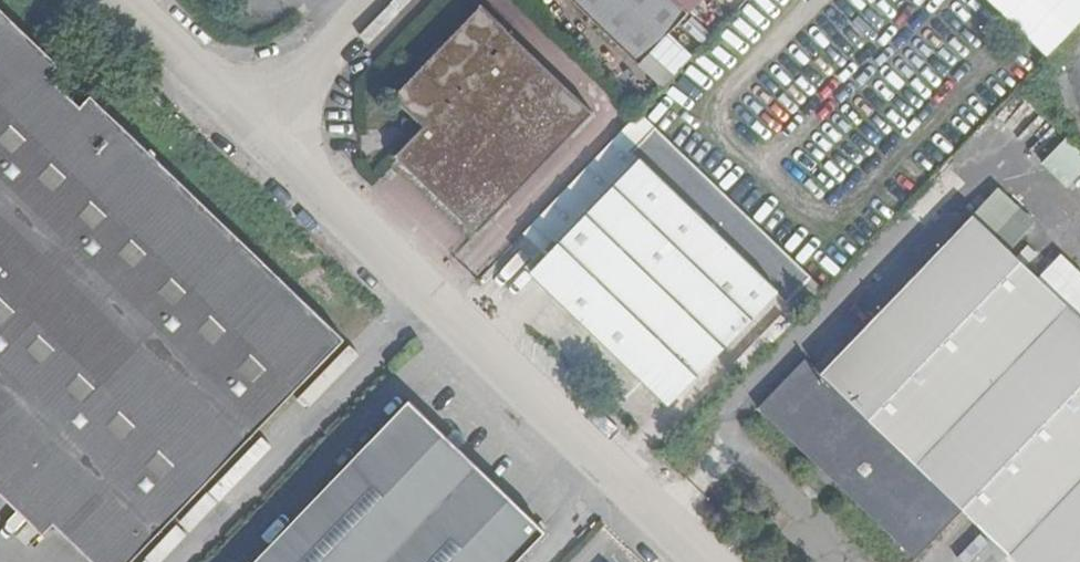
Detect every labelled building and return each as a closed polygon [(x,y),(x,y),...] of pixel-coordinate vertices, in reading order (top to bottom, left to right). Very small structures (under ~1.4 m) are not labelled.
[(672,0),(569,0),(636,65),(686,14),(672,0)] [(393,155),(473,231),(589,113),(477,7),(390,96),(421,125),(393,155)] [(51,522),(50,522),(92,561),(127,561),(341,340),(90,98),(79,108),(46,76),(56,65),(0,11),(0,473),(51,522)] [(1051,75),(1071,128),(1079,125),(1079,117),(1063,71),(1051,75)] [(636,159),(527,273),(665,404),(774,291),(784,301),(807,277),(652,127),(628,152),(636,159)] [(1079,173),(1079,155),(1062,138),(1037,164),(1064,190),(1079,173)] [(1015,561),(1079,561),(1079,321),(972,219),(822,376),(803,359),(756,409),(914,559),(960,510),(1015,561)] [(772,297),(716,357),(727,367),(783,308),(772,297)] [(253,561),(513,561),(542,532),(407,403),(253,561)] [(50,522),(51,522),(0,473),(0,493),(40,532),(50,522)]
